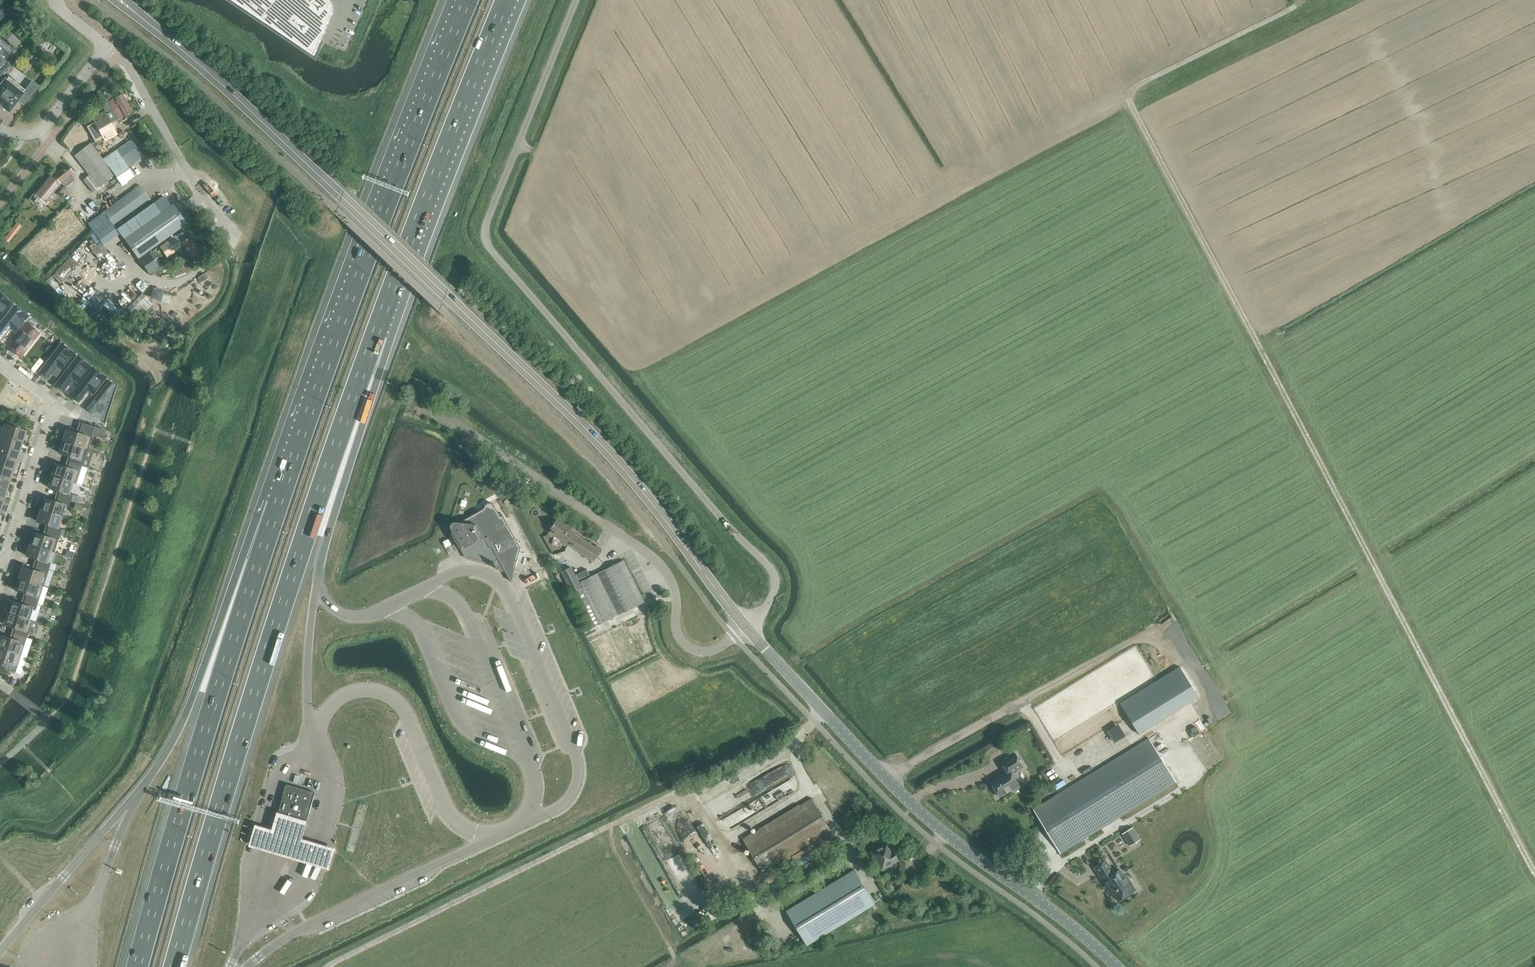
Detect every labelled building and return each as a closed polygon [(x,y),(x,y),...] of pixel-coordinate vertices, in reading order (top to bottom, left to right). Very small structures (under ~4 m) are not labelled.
[(11,10),(3,0),(0,3),(0,20),(11,10)] [(316,52),(333,13),(332,13),(333,12),(333,10),(333,9),(333,8),(332,6),(332,5),(332,4),(331,3),(330,2),(329,1),(328,0),(329,0),(232,0),(311,53),(316,52)] [(9,65),(7,63),(4,60),(11,53),(1,43),(0,44),(0,75),(9,65)] [(5,80),(5,79),(4,80),(0,85),(0,106),(2,108),(2,107),(8,112),(9,111),(18,100),(23,105),(38,86),(32,81),(23,93),(22,93),(5,80)] [(127,104),(122,94),(113,99),(112,97),(106,100),(107,102),(102,104),(106,113),(111,110),(110,107),(116,104),(118,108),(122,106),(123,107),(127,104)] [(131,112),(127,104),(123,107),(122,106),(118,108),(116,104),(110,107),(111,110),(106,113),(105,114),(104,112),(84,122),(95,142),(102,137),(105,141),(116,135),(110,123),(131,112)] [(127,167),(143,157),(131,140),(103,159),(90,143),(74,156),(89,175),(82,180),(92,192),(114,175),(121,184),(133,176),(127,167)] [(34,195),(47,206),(53,198),(50,196),(60,184),(74,173),(66,164),(52,175),(51,174),(34,195)] [(102,243),(118,232),(113,225),(150,198),(141,185),(88,224),(102,243)] [(176,237),(174,233),(187,224),(173,204),(169,207),(165,201),(156,207),(154,205),(137,218),(143,226),(124,240),(138,259),(138,260),(167,239),(168,241),(159,248),(167,258),(183,246),(192,258),(200,252),(189,236),(186,239),(182,233),(176,237)] [(4,239),(9,242),(21,227),(16,223),(4,239)] [(64,280),(80,263),(71,255),(56,272),(64,280)] [(145,266),(150,273),(160,266),(155,259),(145,266)] [(12,302),(0,292),(0,318),(12,302)] [(12,302),(0,318),(0,343),(3,346),(28,314),(12,302)] [(19,358),(44,327),(28,314),(3,346),(19,358)] [(60,339),(44,327),(19,358),(35,370),(60,339)] [(50,383),(75,351),(60,339),(35,370),(50,383)] [(91,364),(75,351),(50,383),(66,395),(91,364)] [(82,408),(107,376),(91,364),(66,395),(82,408)] [(107,376),(82,408),(72,419),(81,422),(94,426),(103,429),(118,385),(107,376)] [(66,430),(63,441),(87,449),(94,426),(81,422),(78,434),(66,430)] [(25,431),(5,424),(2,435),(22,441),(24,436),(23,436),(25,431)] [(2,435),(0,440),(0,445),(18,451),(20,446),(20,447),(22,441),(2,435)] [(82,448),(87,450),(87,449),(63,441),(59,453),(70,456),(69,462),(81,466),(83,460),(79,459),(82,448)] [(0,445),(0,456),(16,461),(18,455),(17,455),(18,451),(0,445)] [(0,456),(0,466),(12,470),(13,466),(14,466),(16,461),(0,456)] [(55,464),(52,476),(76,484),(81,466),(69,462),(67,468),(55,464)] [(0,466),(0,477),(10,480),(11,475),(11,474),(12,470),(0,466)] [(59,491),(57,496),(70,501),(72,494),(68,493),(71,482),(76,484),(52,476),(48,487),(59,491)] [(0,477),(0,488),(6,490),(7,485),(8,485),(10,480),(0,477)] [(64,505),(68,507),(70,501),(57,496),(56,502),(44,499),(43,502),(41,501),(38,509),(60,516),(64,505)] [(501,513),(499,514),(494,505),(493,504),(492,503),(491,503),(490,503),(489,503),(488,503),(487,504),(486,504),(486,505),(485,505),(481,514),(479,510),(463,519),(466,523),(456,522),(455,522),(454,522),(453,523),(452,523),(452,524),(451,524),(451,525),(451,526),(451,527),(451,528),(451,529),(453,533),(452,534),(459,547),(461,546),(467,557),(489,563),(493,561),(498,569),(502,567),(511,582),(521,547),(501,513)] [(48,525),(46,531),(59,535),(61,529),(57,527),(60,516),(38,509),(36,518),(38,518),(37,521),(48,525)] [(594,560),(600,551),(568,531),(570,528),(557,520),(550,530),(563,538),(562,540),(594,560)] [(30,535),(27,543),(54,552),(59,535),(46,531),(45,536),(33,533),(32,536),(30,535)] [(49,551),(54,552),(27,543),(25,552),(27,553),(26,556),(37,559),(35,565),(48,569),(50,563),(46,561),(49,551)] [(644,602),(623,560),(579,583),(570,567),(562,571),(591,629),(599,624),(644,602)] [(19,569),(16,578),(43,586),(38,584),(42,574),(46,576),(48,569),(35,565),(34,571),(22,567),(21,570),(19,569)] [(24,599),(37,603),(43,586),(16,578),(14,586),(16,587),(15,590),(26,594),(24,599)] [(8,604),(5,612),(32,621),(32,620),(27,619),(31,608),(35,610),(37,603),(24,599),(22,605),(11,601),(10,604),(8,604)] [(13,634),(26,638),(32,621),(5,612),(3,620),(5,621),(4,624),(15,628),(13,634)] [(21,655),(26,638),(13,634),(11,639),(0,636),(0,648),(21,655)] [(15,672),(21,655),(0,648),(0,661),(4,662),(2,668),(15,672)] [(1139,734),(1198,698),(1179,668),(1120,704),(1139,734)] [(1149,738),(1034,809),(1061,853),(1176,782),(1149,738)] [(1007,772),(991,782),(995,789),(994,791),(997,795),(998,795),(1000,797),(1011,789),(1012,791),(1019,786),(1012,774),(1023,767),(1015,754),(1001,762),(1007,772)] [(792,773),(785,761),(751,780),(757,792),(792,773)] [(765,793),(770,801),(796,787),(791,779),(765,793)] [(288,784),(286,784),(286,785),(277,814),(277,815),(277,816),(278,816),(305,824),(306,824),(307,824),(307,823),(316,794),(316,793),(315,792),(288,784)] [(764,875),(833,834),(812,798),(743,840),(764,875)] [(305,824),(278,816),(274,828),(258,823),(251,844),(327,866),(334,846),(301,836),(305,824)] [(1122,832),(1130,843),(1138,837),(1130,826),(1122,832)] [(882,869),(899,860),(893,851),(892,851),(887,843),(872,852),(882,869)] [(1106,860),(1094,867),(1107,888),(1109,886),(1118,901),(1133,891),(1120,869),(1114,873),(1106,860)] [(808,946),(876,905),(856,871),(787,912),(808,946)] [(278,902),(282,904),(296,882),(291,880),(278,902)]
